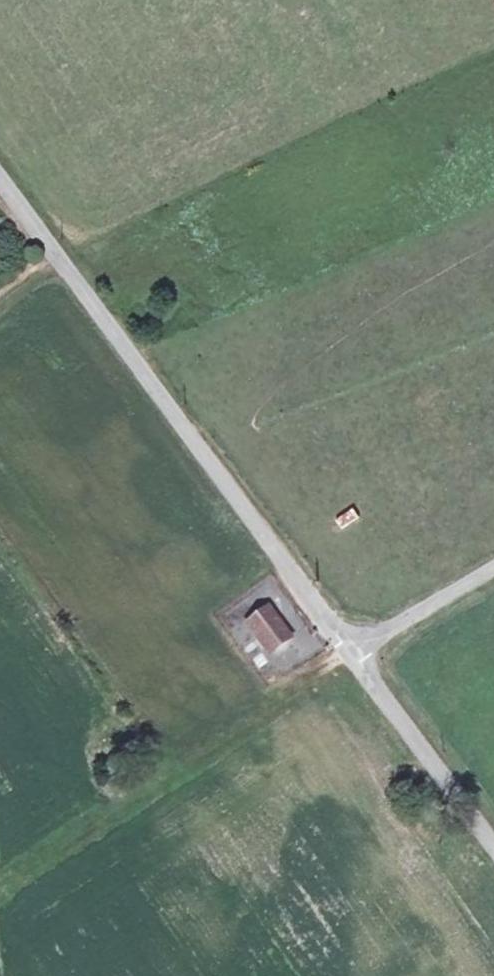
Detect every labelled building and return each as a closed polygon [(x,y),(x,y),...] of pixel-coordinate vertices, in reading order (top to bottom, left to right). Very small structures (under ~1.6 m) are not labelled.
[(273,644),(294,630),(274,602),(254,615),(273,644)]
